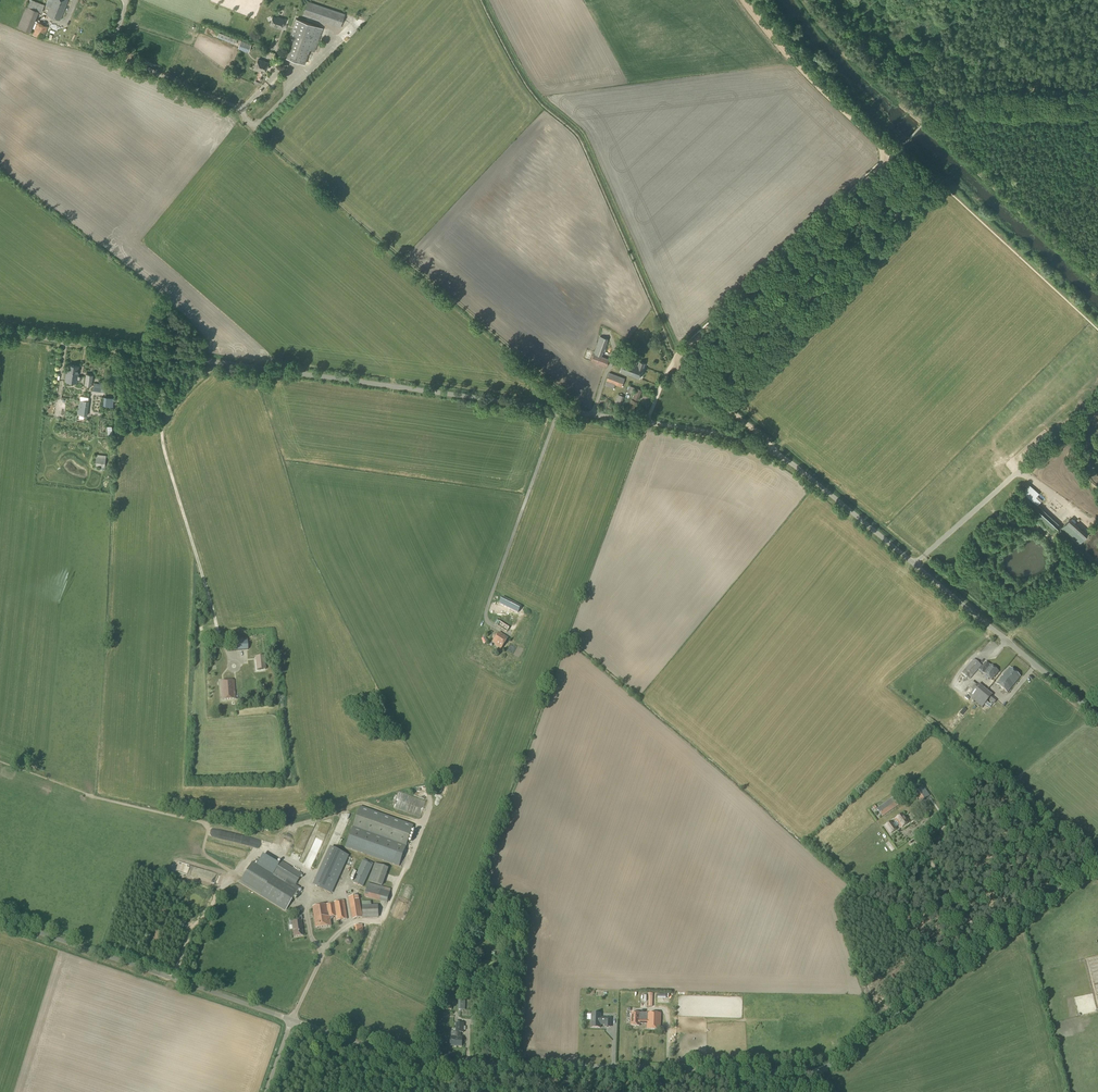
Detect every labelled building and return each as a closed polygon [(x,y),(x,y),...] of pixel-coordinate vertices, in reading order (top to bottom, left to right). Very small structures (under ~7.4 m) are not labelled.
[(44,5),(31,0),(28,0),(26,6),(17,27),(29,32),(38,11),(41,12),(44,5)] [(47,15),(60,20),(68,0),(48,0),(47,3),(48,4),(48,6),(50,7),(47,15)] [(340,28),(344,14),(307,2),(303,15),(340,28)] [(279,19),(272,17),(270,25),(281,29),(284,20),(279,18),(279,19)] [(319,53),(327,30),(296,19),(282,57),(304,64),(309,50),(319,53)] [(43,39),(48,27),(37,23),(32,34),(43,39)] [(350,31),(351,32),(355,27),(350,23),(339,35),(343,39),(350,31)] [(218,32),(217,37),(235,44),(237,40),(218,32)] [(240,40),(237,48),(248,52),(251,44),(240,40)] [(265,71),(268,63),(258,59),(255,69),(259,71),(259,69),(265,71)] [(607,366),(609,359),(602,356),(608,339),(600,336),(591,361),(607,366)] [(644,367),(645,363),(639,361),(638,365),(637,365),(637,363),(634,362),(633,363),(624,360),(620,371),(640,378),(644,367)] [(77,383),(77,379),(81,380),(82,377),(78,376),(78,373),(77,373),(78,366),(68,364),(67,372),(66,372),(65,381),(77,383)] [(622,388),(625,378),(609,372),(605,386),(614,389),(615,385),(622,388)] [(93,375),(86,374),(85,385),(91,386),(93,375)] [(106,393),(107,385),(94,383),(93,391),(106,393)] [(638,400),(642,390),(636,388),(632,398),(638,400)] [(64,391),(63,397),(77,400),(76,406),(79,407),(80,399),(83,400),(84,394),(64,391)] [(621,407),(624,396),(619,394),(615,405),(621,407)] [(113,406),(113,398),(104,397),(103,405),(113,406)] [(634,412),(638,402),(632,400),(628,410),(634,412)] [(105,468),(106,455),(96,454),(95,467),(105,468)] [(1041,514),(1057,529),(1062,523),(1046,508),(1041,514)] [(1063,530),(1079,544),(1086,537),(1069,523),(1063,530)] [(521,607),(503,597),(499,603),(517,613),(521,607)] [(507,632),(510,628),(496,620),(494,624),(507,632)] [(499,633),(492,643),(496,645),(495,646),(501,650),(508,639),(499,633)] [(232,651),(248,650),(247,640),(231,641),(232,651)] [(256,670),(266,669),(265,656),(255,657),(256,670)] [(971,662),(962,673),(970,680),(982,666),(974,659),(971,662)] [(986,662),(979,670),(983,673),(992,680),(999,672),(990,665),(986,662)] [(1003,676),(997,684),(1007,693),(1020,677),(1010,668),(1008,670),(1007,670),(1004,674),(1005,674),(1003,676)] [(222,700),(235,699),(234,681),(221,682),(222,700)] [(974,690),(969,696),(976,702),(986,691),(978,684),(977,686),(972,682),(969,686),(974,690)] [(986,691),(976,702),(982,707),(991,696),(992,695),(986,691)] [(415,788),(417,798),(428,796),(426,786),(415,788)] [(914,792),(921,801),(929,795),(923,786),(914,792)] [(882,817),(898,806),(892,798),(877,809),(882,817)] [(399,866),(414,825),(360,806),(346,847),(399,866)] [(895,819),(896,822),(894,824),(892,821),(884,826),(890,835),(898,829),(896,827),(899,825),(901,828),(909,822),(903,813),(895,819)] [(312,869),(325,836),(317,833),(304,866),(312,869)] [(313,885),(332,894),(349,855),(330,847),(313,885)] [(363,886),(373,865),(363,861),(353,882),(363,886)] [(240,883),(260,895),(286,911),(298,891),(293,888),(295,886),(302,875),(281,862),(274,873),(272,876),(252,864),(240,883)] [(382,886),(389,868),(375,863),(368,881),(382,886)] [(381,886),(368,883),(364,897),(387,903),(391,889),(381,886)] [(353,919),(362,917),(358,895),(349,897),(353,919)] [(337,921),(347,919),(344,901),(334,902),(334,903),(313,906),(316,928),(331,926),(330,917),(336,916),(337,921)] [(363,918),(379,917),(378,905),(362,905),(363,918)] [(290,922),(291,922),(294,937),(303,936),(301,920),(302,920),(302,916),(289,918),(290,922)] [(354,926),(356,936),(364,934),(363,924),(354,926)] [(660,1030),(661,1013),(631,1013),(631,1026),(639,1026),(640,1024),(647,1024),(647,1029),(660,1030)] [(600,1024),(605,1024),(605,1027),(610,1027),(611,1018),(600,1018),(601,1014),(592,1014),(591,1028),(600,1028),(600,1024)] [(477,1026),(478,1020),(479,1016),(472,1015),(472,1018),(471,1022),(471,1025),(477,1026)] [(456,1023),(456,1037),(451,1037),(450,1046),(462,1046),(462,1037),(460,1037),(461,1032),(464,1032),(464,1023),(456,1023)]
